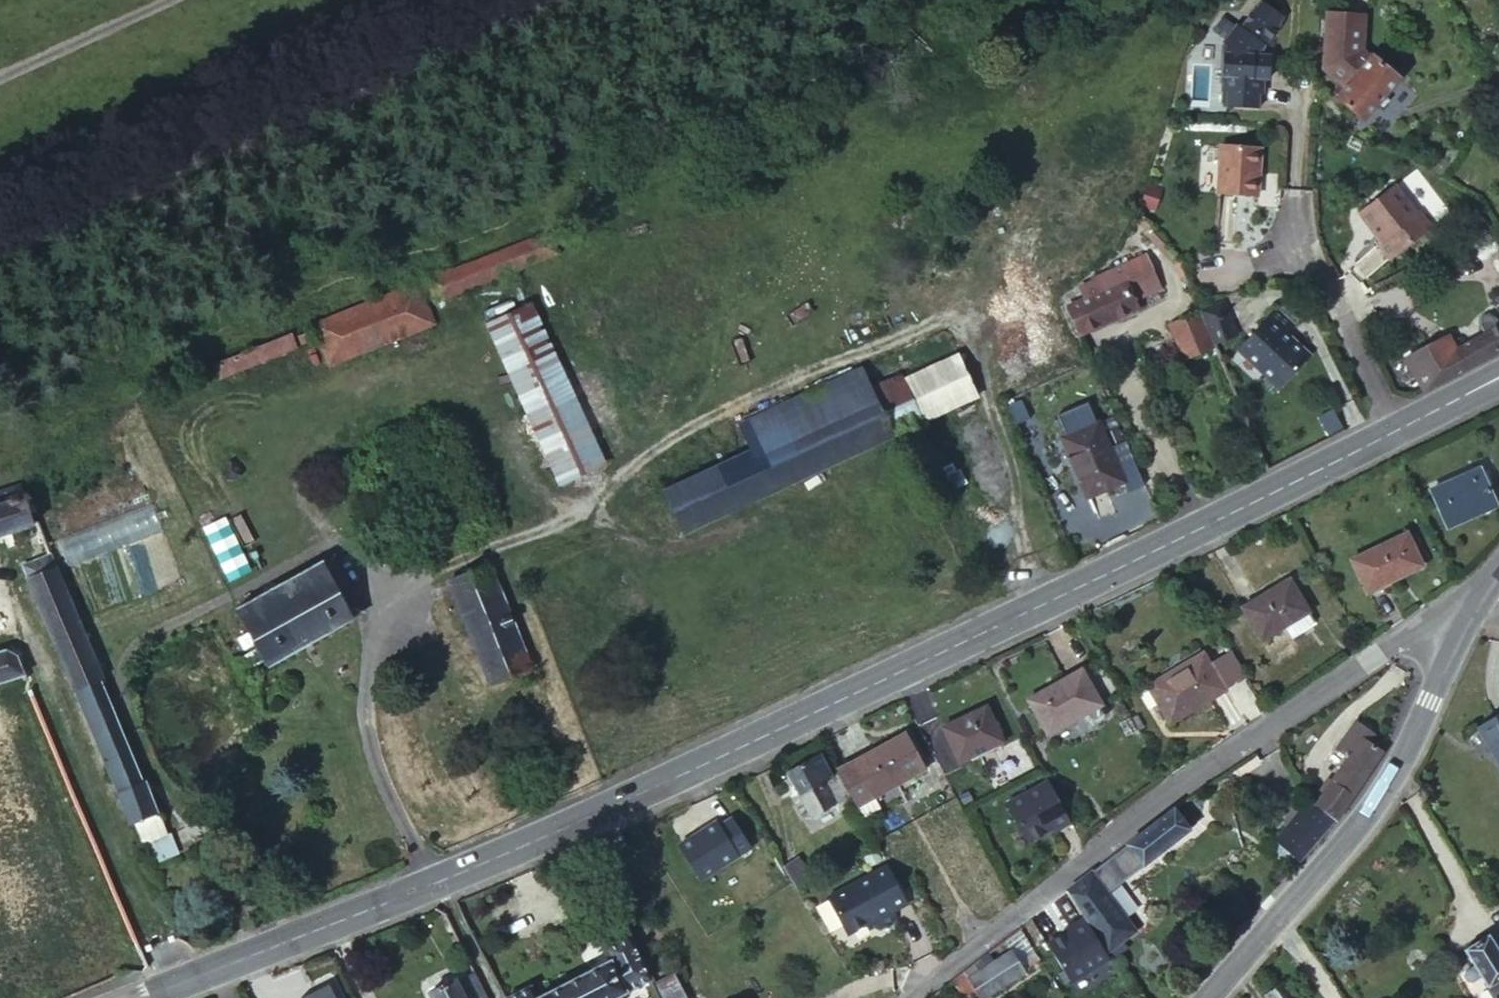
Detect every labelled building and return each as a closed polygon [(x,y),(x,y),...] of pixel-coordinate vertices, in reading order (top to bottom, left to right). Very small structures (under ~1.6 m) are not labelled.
[(1235,26),(1221,42),(1225,45),(1224,54),(1222,53),(1219,91),(1223,91),(1222,107),(1256,109),(1257,94),(1260,95),(1261,81),(1265,81),(1267,57),(1261,57),(1262,49),(1280,26),(1279,26),(1283,20),(1281,18),(1279,4),(1263,6),(1262,4),(1257,10),(1255,9),(1239,29),(1235,26)] [(1399,76),(1372,53),(1364,46),(1368,12),(1324,6),(1319,69),(1342,88),(1334,98),(1361,121),(1399,76)] [(1256,150),(1216,146),(1212,194),(1253,197),(1256,150)] [(1393,182),(1358,210),(1369,223),(1373,225),(1377,230),(1375,231),(1381,238),(1378,241),(1389,255),(1430,222),(1419,208),(1416,211),(1393,182)] [(894,213),(887,214),(888,224),(895,224),(894,213)] [(548,230),(425,280),(434,301),(472,286),(512,269),(557,252),(548,230)] [(1123,280),(1132,300),(1160,287),(1145,254),(1112,268),(1119,283),(1123,280)] [(1186,277),(1180,260),(1174,263),(1180,279),(1186,277)] [(1064,306),(1076,333),(1135,307),(1132,300),(1123,280),(1119,283),(1112,268),(1090,277),(1091,281),(1077,286),(1083,297),(1064,306)] [(512,269),(472,286),(561,481),(601,463),(512,269)] [(1186,277),(1180,279),(1172,282),(1176,292),(1190,287),(1186,277)] [(707,282),(694,288),(699,298),(711,292),(707,282)] [(415,283),(312,324),(328,364),(431,323),(415,283)] [(1198,309),(1199,312),(1212,343),(1236,333),(1222,299),(1198,309)] [(1498,321),(1498,308),(1495,306),(1488,310),(1488,318),(1492,325),(1498,321)] [(1226,360),(1250,382),(1242,391),(1259,407),(1307,356),(1291,341),(1288,344),(1280,337),(1283,334),(1291,325),(1274,309),(1226,360)] [(1183,360),(1214,347),(1212,343),(1199,312),(1169,324),(1183,360)] [(1492,325),(1462,342),(1454,329),(1413,351),(1431,386),(1465,367),(1498,349),(1498,321),(1492,325)] [(309,329),(294,335),(298,344),(313,338),(309,329)] [(289,333),(210,364),(216,378),(294,347),(289,333)] [(1291,341),(1283,334),(1280,337),(1288,344),(1291,341)] [(681,528),(683,532),(975,396),(954,354),(904,378),(872,392),(869,385),(860,367),(808,391),(740,422),(738,415),(701,432),(705,441),(715,463),(663,488),(681,528)] [(900,371),(869,385),(872,392),(904,378),(900,371)] [(1076,460),(1070,462),(1086,496),(1123,480),(1097,421),(1065,434),(1076,460)] [(1060,437),(1070,462),(1076,460),(1065,434),(1060,437)] [(705,441),(653,464),(623,478),(651,542),(681,528),(663,488),(715,463),(705,441)] [(1479,466),(1429,488),(1445,524),(1495,503),(1479,466)] [(20,485),(0,491),(0,533),(33,523),(20,485)] [(216,533),(235,527),(247,521),(239,502),(208,513),(216,533)] [(68,564),(162,531),(154,506),(59,538),(68,564)] [(247,521),(235,527),(239,538),(252,534),(247,521)] [(1350,558),(1364,587),(1386,576),(1388,580),(1422,564),(1406,532),(1350,558)] [(97,679),(102,677),(50,552),(20,563),(73,689),(97,679)] [(333,555),(321,561),(353,617),(364,611),(333,555)] [(321,561),(235,609),(267,665),(353,617),(321,561)] [(448,580),(462,614),(501,599),(488,564),(448,580)] [(1288,576),(1281,580),(1285,587),(1292,583),(1288,576)] [(1386,576),(1364,587),(1367,594),(1390,583),(1388,580),(1386,576)] [(1260,639),(1279,628),(1308,610),(1292,583),(1285,587),(1281,580),(1239,605),(1260,639)] [(501,599),(462,614),(489,682),(528,665),(501,599)] [(1308,610),(1279,628),(1287,643),(1317,626),(1308,610)] [(23,674),(15,653),(4,648),(0,649),(0,680),(23,674)] [(1246,674),(1231,650),(1209,663),(1223,687),(1246,674)] [(1223,687),(1209,663),(1202,652),(1153,681),(1164,698),(1156,703),(1168,723),(1224,689),(1223,687)] [(1080,668),(1026,698),(1046,734),(1100,703),(1080,668)] [(133,822),(141,842),(165,832),(143,780),(139,781),(97,679),(73,689),(129,823),(133,822)] [(1146,685),(1156,703),(1164,698),(1153,681),(1146,685)] [(988,736),(997,731),(985,705),(941,726),(957,760),(991,744),(988,736)] [(1476,726),(1498,763),(1498,712),(1476,726)] [(1323,792),(1313,805),(1334,821),(1382,751),(1369,741),(1374,734),(1354,720),(1334,748),(1347,756),(1331,780),(1326,777),(1318,789),(1323,792)] [(834,768),(859,815),(877,806),(869,792),(893,780),(894,783),(924,767),(905,731),(834,768)] [(1001,740),(997,731),(988,736),(991,744),(1001,740)] [(817,753),(785,770),(810,815),(847,795),(835,772),(830,775),(817,753)] [(1033,847),(1076,822),(1051,779),(1008,803),(1033,847)] [(1188,797),(1065,891),(1090,930),(1094,927),(1107,946),(1134,928),(1109,888),(1201,819),(1201,814),(1188,797)] [(1334,821),(1313,805),(1280,843),(1300,860),(1334,821)] [(699,880),(755,852),(736,814),(681,842),(699,880)] [(1300,860),(1280,843),(1274,850),(1293,867),(1300,860)] [(794,858),(779,868),(795,892),(810,882),(794,858)] [(887,866),(829,899),(846,930),(852,932),(876,919),(880,927),(896,918),(892,911),(907,902),(887,866)] [(1090,930),(1065,891),(1040,910),(1035,914),(1061,951),(1090,930)] [(1462,949),(1493,997),(1498,997),(1498,926),(1462,949)] [(505,997),(612,997),(649,979),(627,935),(603,947),(610,958),(535,997),(530,985),(505,997)] [(968,978),(981,997),(982,997),(1023,972),(1009,952),(968,978)] [(473,972),(456,980),(455,978),(428,992),(431,997),(486,997),(473,972)] [(673,972),(651,983),(658,996),(679,984),(673,972)] [(1285,981),(1262,996),(1264,997),(1297,997),(1285,981)] [(658,996),(659,997),(686,997),(679,984),(658,996)]
